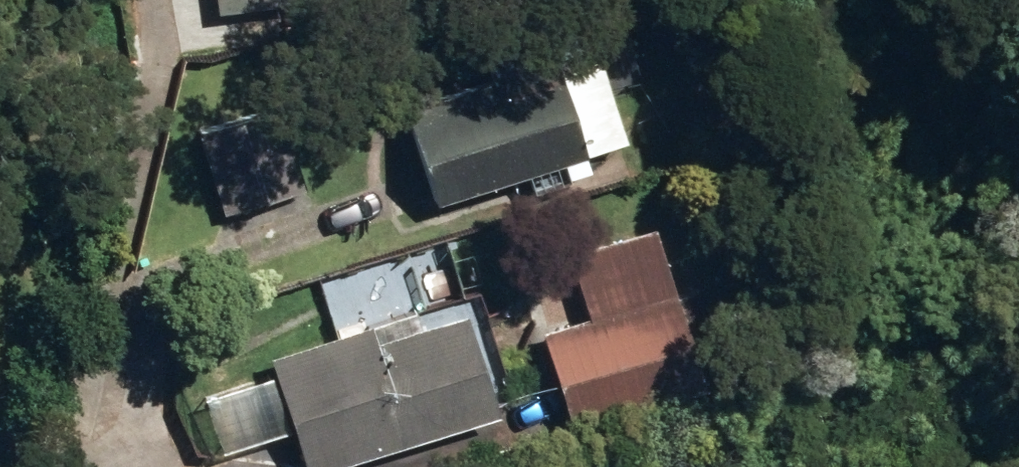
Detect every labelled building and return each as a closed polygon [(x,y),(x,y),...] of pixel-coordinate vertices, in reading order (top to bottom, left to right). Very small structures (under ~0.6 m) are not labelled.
[(388,101),(420,197),(553,154),(557,170),(576,164),(570,148),(612,134),(586,55),(546,69),(526,11),(462,32),(474,72),(388,101)] [(192,128),(214,210),(269,193),(246,113),(192,128)] [(531,325),(562,423),(690,381),(638,222),(559,247),(580,308),(531,325)] [(419,271),(427,295),(452,287),(443,263),(419,271)] [(363,301),(377,302),(385,291),(385,280),(377,269),(364,269),(354,279),(354,291),(363,301)] [(667,293),(674,319),(697,312),(689,286),(667,293)] [(256,350),(295,466),(482,406),(449,305),(362,333),(356,317),(256,350)]
